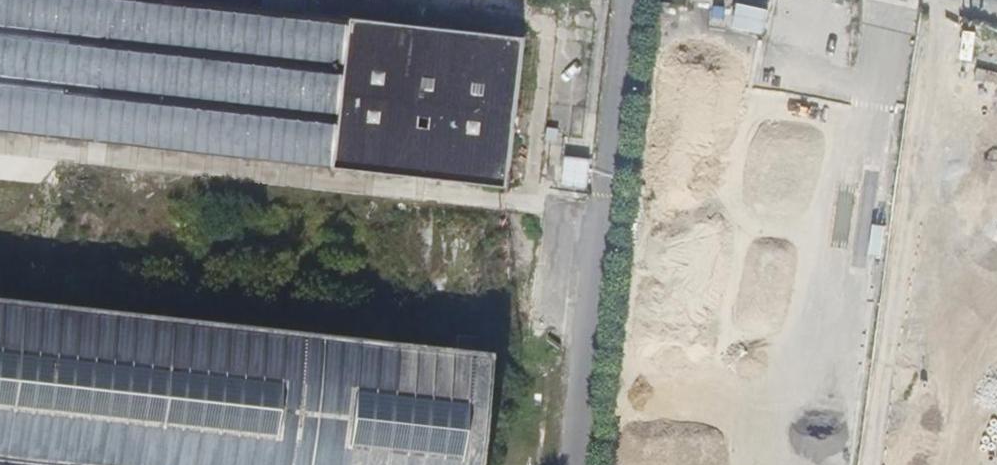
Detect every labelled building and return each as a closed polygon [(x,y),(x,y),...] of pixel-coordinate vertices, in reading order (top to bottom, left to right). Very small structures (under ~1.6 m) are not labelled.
[(508,186),(524,34),(205,0),(0,0),(0,129),(508,186)] [(766,28),(769,5),(740,2),(738,25),(766,28)] [(475,362),(0,308),(0,464),(464,464),(475,362)]
